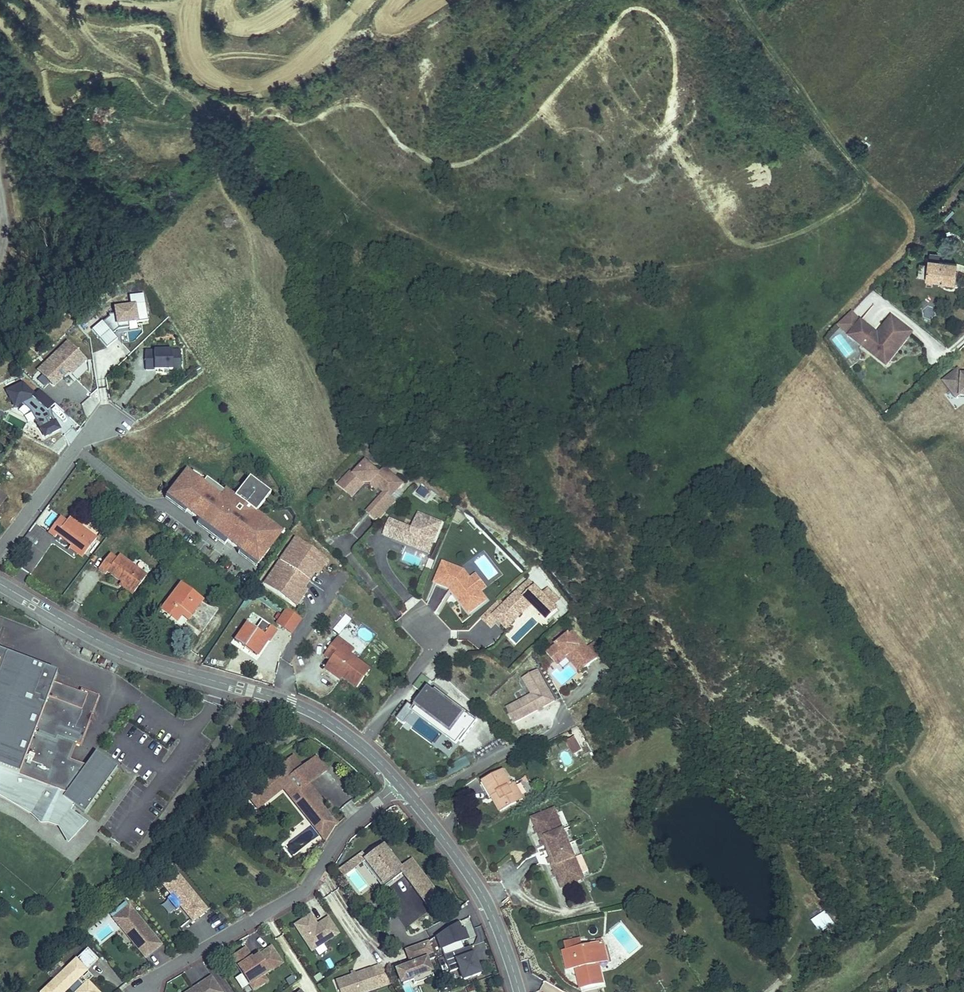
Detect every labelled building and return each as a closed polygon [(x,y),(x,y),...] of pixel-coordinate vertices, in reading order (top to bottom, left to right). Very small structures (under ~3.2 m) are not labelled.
[(939,282),(954,284),(957,264),(939,261),(928,260),(927,264),(926,278),(939,280),(939,282)] [(918,277),(926,278),(927,264),(919,263),(918,277)] [(91,330),(107,348),(117,339),(113,333),(118,329),(129,328),(128,323),(136,322),(136,323),(148,321),(144,293),(129,296),(131,306),(115,308),(116,314),(109,315),(109,318),(103,322),(102,321),(91,330)] [(852,311),(838,326),(849,337),(878,360),(885,350),(893,356),(898,349),(899,350),(912,335),(905,329),(906,328),(892,316),(878,334),(861,321),(852,311)] [(50,383),(53,387),(62,377),(60,375),(66,369),(68,372),(71,374),(85,361),(67,343),(47,363),(51,367),(42,376),(38,372),(30,380),(40,389),(42,391),(50,383)] [(855,346),(841,355),(849,365),(862,355),(855,346)] [(878,360),(887,366),(899,350),(898,349),(893,356),(885,350),(878,360)] [(145,351),(146,370),(172,370),(172,363),(181,363),(180,350),(145,351)] [(38,372),(42,376),(51,367),(47,363),(38,372)] [(60,375),(62,377),(68,372),(66,369),(60,375)] [(963,375),(958,370),(944,382),(958,399),(961,396),(963,396),(963,375)] [(30,411),(45,438),(60,430),(55,421),(48,425),(45,419),(49,417),(47,411),(50,408),(55,403),(42,391),(40,389),(35,394),(22,383),(6,391),(14,407),(21,403),(30,411)] [(48,425),(55,421),(52,416),(50,408),(47,411),(49,417),(45,419),(48,425)] [(339,486),(346,493),(351,487),(357,492),(364,483),(371,483),(375,478),(382,484),(379,488),(385,493),(380,497),(392,507),(397,502),(391,497),(403,483),(384,467),(379,473),(366,461),(354,474),(351,471),(339,486)] [(186,470),(169,494),(188,509),(187,511),(240,551),(242,549),(259,562),(280,534),(263,521),(264,519),(255,513),(266,499),(258,493),(263,487),(250,476),(232,499),(224,493),(225,492),(206,478),(203,483),(186,470)] [(368,485),(375,491),(379,488),(382,484),(375,478),(371,483),(368,485)] [(258,493),(266,499),(271,492),(263,487),(258,493)] [(346,493),(352,497),(357,492),(351,487),(346,493)] [(417,492),(425,497),(429,492),(421,487),(417,492)] [(367,513),(378,523),(392,507),(380,497),(367,513)] [(406,544),(421,550),(425,539),(434,542),(442,523),(419,514),(413,529),(398,523),(393,536),(407,542),(406,544)] [(71,545),(84,555),(96,538),(69,518),(66,522),(60,517),(48,532),(55,537),(57,535),(71,545)] [(384,535),(406,544),(407,542),(393,536),(398,523),(390,520),(384,535)] [(28,532),(24,539),(33,544),(37,538),(28,532)] [(295,538),(264,584),(291,602),(302,586),(304,588),(313,574),(313,573),(311,572),(322,556),(295,538)] [(421,550),(429,554),(434,542),(425,539),(421,550)] [(69,548),(82,557),(84,555),(71,545),(69,548)] [(121,582),(134,592),(146,576),(119,555),(116,559),(110,554),(99,569),(106,574),(107,572),(121,582)] [(14,562),(21,567),(25,560),(18,555),(14,562)] [(327,560),(322,556),(311,572),(313,573),(313,574),(317,576),(327,560)] [(463,606),(469,614),(486,600),(480,592),(470,580),(464,572),(444,563),(435,583),(450,589),(451,590),(453,588),(465,604),(463,606)] [(470,580),(480,592),(486,587),(476,575),(470,580)] [(531,604),(546,619),(557,609),(552,604),(542,594),(529,581),(526,584),(529,586),(525,590),(523,587),(504,606),(494,616),(497,620),(507,629),(531,604)] [(119,585),(132,594),(134,592),(121,582),(119,585)] [(181,583),(160,611),(176,623),(181,616),(185,611),(191,616),(203,600),(181,583)] [(291,602),(297,606),(308,590),(304,587),(304,588),(302,586),(291,602)] [(451,590),(463,606),(465,604),(453,588),(451,590)] [(542,594),(552,604),(558,598),(548,588),(542,594)] [(481,617),(490,626),(497,620),(494,616),(504,606),(498,600),(481,617)] [(277,623),(291,633),(300,619),(286,610),(277,623)] [(181,616),(187,621),(191,616),(185,611),(181,616)] [(339,633),(350,620),(345,615),(334,628),(339,633)] [(246,646),(258,654),(267,641),(268,642),(276,630),(270,626),(264,634),(247,623),(235,641),(245,648),(246,646)] [(567,657),(581,673),(597,658),(588,648),(572,631),(547,653),(554,662),(561,655),(565,655),(567,657)] [(343,677),(357,687),(370,670),(342,649),(346,644),(339,639),(326,656),(333,661),(329,666),(343,677)] [(588,648),(597,658),(604,651),(595,641),(588,648)] [(342,649),(350,655),(354,650),(346,644),(342,649)] [(245,648),(257,656),(258,654),(246,646),(245,648)] [(98,695),(80,689),(79,692),(53,682),(56,673),(0,652),(0,792),(12,794),(24,805),(35,811),(33,814),(40,820),(42,818),(49,818),(61,822),(74,806),(84,814),(118,769),(94,751),(84,765),(69,759),(56,754),(62,738),(75,743),(79,745),(98,695)] [(558,666),(567,657),(565,655),(561,655),(554,662),(558,666)] [(326,669),(341,680),(343,677),(329,666),(326,669)] [(507,709),(515,724),(538,710),(543,708),(555,701),(537,671),(523,679),(532,695),(507,709)] [(416,706),(435,720),(436,718),(445,724),(443,726),(450,731),(446,737),(456,744),(459,741),(461,742),(477,720),(445,696),(443,698),(440,695),(441,693),(436,689),(434,692),(429,688),(424,694),(416,706)] [(414,713),(446,737),(450,731),(443,726),(445,724),(436,718),(435,720),(416,706),(424,694),(422,692),(411,707),(414,709),(412,711),(414,712),(414,713)] [(398,721),(405,725),(414,713),(414,712),(412,711),(414,709),(411,707),(409,705),(398,721)] [(567,742),(575,755),(583,750),(575,737),(567,742)] [(69,759),(75,743),(62,738),(56,754),(69,759)] [(567,753),(561,757),(567,765),(573,761),(567,753)] [(307,806),(313,813),(320,808),(324,804),(314,792),(312,794),(306,786),(308,784),(325,770),(315,757),(302,769),(298,772),(288,760),(274,772),(276,774),(259,788),(257,786),(245,795),(257,809),(263,804),(264,805),(284,788),(302,810),(307,806)] [(298,772),(302,769),(292,757),(288,760),(298,772)] [(495,795),(503,810),(523,799),(514,783),(511,785),(503,771),(483,782),(491,797),(495,795)] [(481,784),(489,798),(491,797),(483,782),(481,784)] [(312,794),(314,792),(308,784),(306,786),(312,794)] [(491,797),(500,812),(503,810),(495,795),(491,797)] [(323,825),(330,819),(320,808),(313,813),(307,806),(302,810),(321,834),(326,829),(323,825)] [(554,809),(532,818),(537,829),(539,828),(541,832),(539,833),(543,843),(545,842),(547,846),(544,847),(550,860),(552,859),(554,862),(552,863),(556,873),(558,872),(560,876),(557,877),(562,888),(584,879),(582,875),(575,858),(554,809)] [(326,840),(335,826),(330,819),(323,825),(326,829),(321,834),(326,840)] [(383,847),(366,859),(362,863),(376,880),(379,878),(386,886),(401,874),(402,873),(399,869),(383,847)] [(366,859),(362,853),(339,871),(344,877),(362,863),(366,859)] [(575,858),(582,875),(589,872),(582,855),(575,858)] [(422,874),(411,859),(399,869),(402,873),(401,874),(409,884),(422,874)] [(186,885),(174,870),(173,870),(168,865),(161,870),(166,876),(160,881),(172,895),(167,899),(176,909),(180,906),(182,904),(184,907),(182,908),(191,918),(195,915),(197,918),(207,910),(194,894),(193,895),(185,885),(186,885)] [(422,874),(409,884),(423,902),(424,902),(430,910),(442,900),(422,874)] [(376,880),(382,889),(386,886),(379,878),(376,880)] [(134,944),(144,956),(150,950),(150,949),(152,948),(154,950),(161,945),(142,923),(129,906),(114,919),(125,933),(129,930),(138,941),(134,944)] [(810,919),(819,932),(833,922),(824,909),(810,919)] [(312,951),(339,934),(329,918),(317,925),(311,915),(295,925),(312,951)] [(444,957),(464,949),(461,942),(468,939),(464,928),(460,930),(458,922),(436,936),(444,957)] [(129,930),(125,933),(134,944),(138,941),(129,930)] [(580,968),(585,989),(603,984),(598,964),(596,964),(592,946),(592,945),(583,947),(581,939),(564,943),(566,951),(563,952),(567,967),(580,964),(581,968),(580,968)] [(598,964),(607,962),(602,939),(597,941),(597,944),(592,946),(596,964),(598,964)] [(427,961),(435,958),(428,941),(406,949),(411,961),(413,960),(414,963),(412,964),(407,966),(413,981),(414,985),(433,977),(427,961)] [(481,973),(470,946),(464,949),(444,957),(450,972),(459,969),(463,980),(481,973)] [(263,975),(282,963),(270,947),(256,956),(258,958),(254,961),(245,948),(232,957),(249,984),(263,975)] [(82,971),(86,971),(98,959),(87,948),(42,991),(64,991),(77,980),(83,986),(77,991),(97,991),(87,982),(81,976),(82,971)] [(150,950),(144,956),(145,958),(154,950),(152,948),(150,949),(150,950)] [(576,970),(581,989),(585,989),(580,968),(581,968),(580,964),(567,967),(568,972),(576,970)] [(413,981),(407,966),(397,970),(403,985),(413,981)] [(372,969),(335,981),(339,991),(367,991),(378,988),(372,969)] [(86,971),(82,971),(81,976),(87,982),(92,977),(86,971)] [(253,989),(266,981),(263,975),(249,984),(253,989)] [(212,976),(198,985),(199,988),(196,990),(194,988),(188,991),(222,991),(212,976)] [(286,980),(289,985),(295,981),(292,976),(286,980)]
